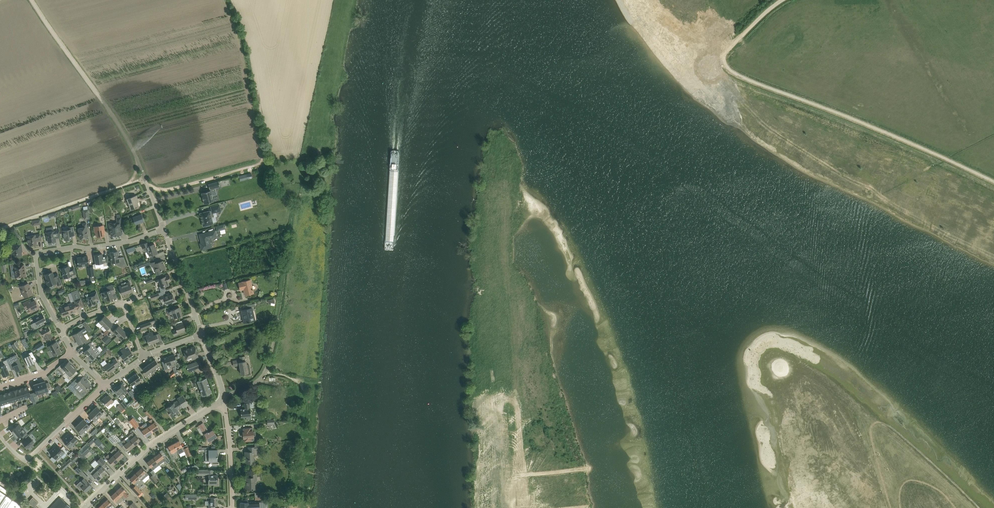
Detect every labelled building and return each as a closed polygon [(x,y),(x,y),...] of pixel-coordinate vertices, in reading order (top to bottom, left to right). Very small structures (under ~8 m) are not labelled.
[(251,173),(239,176),(240,181),(252,178),(251,173)] [(210,191),(201,193),(202,197),(203,200),(204,204),(214,201),(212,195),(213,195),(212,191),(216,190),(215,188),(220,186),(218,181),(208,184),(210,189),(210,191)] [(139,207),(137,200),(138,199),(136,195),(127,199),(131,210),(139,207)] [(209,211),(200,213),(203,226),(206,225),(206,226),(210,225),(210,224),(213,223),(211,217),(214,216),(213,213),(221,211),(219,204),(211,207),(212,211),(209,211)] [(130,218),(132,221),(134,220),(135,225),(144,221),(141,214),(130,218)] [(110,224),(112,236),(121,234),(120,228),(124,227),(121,218),(116,217),(117,223),(110,224)] [(78,228),(80,239),(88,237),(87,232),(88,232),(86,223),(83,223),(83,227),(78,228)] [(103,231),(104,231),(104,225),(94,227),(95,232),(96,232),(97,237),(104,236),(103,231)] [(68,229),(62,230),(63,235),(64,235),(65,240),(72,239),(72,233),(75,233),(74,226),(68,227),(68,229)] [(11,230),(17,239),(20,237),(15,228),(11,230)] [(46,233),(47,238),(48,238),(49,242),(50,243),(52,243),(53,242),(56,241),(55,238),(60,238),(59,230),(54,231),(46,232),(46,233)] [(215,231),(199,235),(201,240),(202,243),(200,244),(202,250),(211,247),(210,242),(212,242),(211,238),(216,237),(215,231)] [(36,241),(41,241),(40,234),(35,235),(27,236),(28,242),(29,242),(30,246),(37,244),(36,241)] [(145,250),(147,249),(149,256),(157,253),(154,244),(149,245),(148,242),(141,244),(142,248),(144,248),(145,250)] [(21,251),(22,251),(21,244),(9,246),(10,254),(12,254),(13,258),(22,256),(21,251)] [(118,251),(110,252),(112,263),(116,262),(116,264),(117,265),(118,265),(119,266),(120,266),(121,266),(121,267),(127,266),(124,257),(119,258),(118,251)] [(102,254),(94,255),(96,264),(95,264),(95,268),(100,267),(101,269),(109,268),(109,265),(108,262),(107,256),(102,256),(102,254)] [(77,258),(78,266),(89,265),(88,256),(77,258)] [(161,270),(165,268),(162,261),(156,263),(156,261),(151,263),(154,269),(155,268),(157,275),(162,273),(161,270)] [(24,264),(14,266),(16,278),(17,277),(17,278),(18,279),(19,279),(20,279),(21,277),(26,276),(24,264)] [(61,269),(64,278),(72,276),(73,278),(77,276),(76,274),(74,267),(70,269),(69,266),(61,269)] [(45,274),(47,279),(46,280),(48,286),(57,283),(58,286),(62,284),(58,273),(53,275),(52,272),(45,274)] [(166,276),(156,280),(157,283),(159,282),(161,287),(169,285),(168,281),(171,280),(169,274),(165,276),(166,276)] [(242,282),(239,283),(240,290),(244,289),(245,295),(254,293),(250,280),(242,282)] [(126,283),(124,283),(127,293),(133,291),(130,282),(126,283)] [(20,286),(24,297),(25,297),(26,297),(28,296),(33,294),(30,286),(29,286),(28,283),(20,286)] [(127,293),(124,283),(122,284),(122,285),(119,286),(122,295),(127,293)] [(108,290),(102,293),(104,296),(105,301),(113,298),(112,294),(115,293),(113,285),(107,287),(108,290)] [(72,303),(60,307),(61,309),(62,311),(63,316),(75,312),(75,309),(77,308),(78,309),(84,307),(81,298),(78,289),(71,292),(74,300),(75,301),(75,303),(76,305),(73,305),(73,304),(72,303)] [(86,300),(87,303),(88,303),(89,307),(96,304),(94,300),(95,299),(98,298),(96,292),(89,295),(89,297),(86,298),(87,300),(86,300)] [(169,293),(160,296),(162,301),(165,300),(166,304),(175,301),(172,294),(170,295),(169,293)] [(27,301),(26,302),(24,303),(26,308),(29,307),(31,312),(39,308),(35,300),(32,302),(30,299),(27,301)] [(179,307),(167,311),(168,314),(171,313),(173,318),(182,315),(179,307)] [(241,310),(244,323),(255,320),(252,308),(241,310)] [(35,322),(32,324),(35,329),(41,326),(39,323),(46,320),(44,317),(43,317),(42,315),(43,314),(42,314),(33,318),(35,322)] [(99,322),(103,326),(109,320),(104,316),(99,322)] [(109,320),(103,326),(107,330),(113,324),(109,320)] [(175,330),(173,331),(174,335),(186,331),(183,323),(182,320),(173,324),(175,330)] [(84,335),(89,332),(92,330),(88,325),(85,327),(85,328),(73,335),(76,339),(84,335)] [(113,332),(117,336),(123,330),(119,326),(113,332)] [(49,327),(41,331),(41,332),(40,333),(42,337),(43,336),(46,340),(52,337),(50,333),(51,332),(49,327)] [(123,330),(117,336),(121,340),(127,334),(123,330)] [(152,331),(150,332),(154,343),(159,341),(158,339),(161,337),(159,333),(154,335),(152,331)] [(154,343),(150,332),(147,333),(148,335),(143,336),(146,343),(148,342),(149,345),(154,343)] [(84,335),(76,340),(79,344),(84,341),(86,344),(91,341),(89,338),(87,340),(84,335)] [(107,336),(102,340),(107,344),(111,340),(107,336)] [(45,346),(42,342),(35,347),(36,348),(32,350),(34,352),(37,350),(38,351),(45,346)] [(49,350),(47,351),(48,354),(50,357),(54,356),(61,352),(58,346),(59,346),(56,342),(48,346),(49,350)] [(84,352),(87,356),(97,348),(94,344),(93,345),(91,342),(83,349),(83,348),(85,351),(84,352)] [(184,350),(187,358),(192,356),(193,359),(199,357),(195,346),(184,350)] [(125,347),(123,349),(130,358),(134,355),(130,349),(127,351),(125,347)] [(97,348),(87,356),(91,360),(97,355),(95,353),(99,349),(97,348)] [(130,358),(123,349),(121,351),(123,354),(121,355),(122,357),(125,361),(130,358)] [(36,359),(33,354),(32,351),(28,353),(29,355),(24,357),(29,366),(35,363),(34,361),(33,361),(36,359)] [(172,367),(169,356),(164,358),(164,360),(162,361),(164,369),(170,368),(172,367)] [(234,366),(239,365),(241,374),(248,372),(247,368),(249,368),(249,364),(247,364),(246,361),(245,356),(241,357),(241,359),(233,361),(234,366)] [(18,358),(11,361),(16,372),(23,368),(18,358)] [(7,359),(3,361),(4,364),(0,366),(0,369),(3,376),(9,374),(8,371),(11,369),(7,361),(7,359)] [(107,363),(103,366),(108,373),(112,370),(113,370),(117,367),(116,366),(119,364),(115,359),(110,363),(109,362),(107,363)] [(155,359),(151,362),(156,370),(160,366),(155,359)] [(186,365),(188,371),(202,366),(200,360),(186,365)] [(62,363),(56,369),(58,371),(62,375),(73,365),(69,361),(64,365),(62,363)] [(151,362),(147,365),(152,373),(156,370),(151,362)] [(77,369),(73,365),(62,375),(65,378),(64,379),(68,382),(75,376),(72,374),(77,369)] [(152,373),(147,365),(143,369),(148,376),(152,373)] [(137,373),(132,376),(139,385),(141,384),(138,380),(141,379),(139,377),(137,373)] [(70,384),(76,391),(87,380),(83,376),(79,380),(77,377),(70,384)] [(139,385),(132,376),(128,379),(130,383),(132,385),(134,384),(136,387),(138,385),(139,385)] [(206,378),(197,381),(202,396),(204,395),(204,396),(207,395),(207,394),(212,393),(206,378)] [(76,391),(82,397),(89,390),(87,388),(91,384),(87,380),(76,391)] [(45,381),(39,383),(42,392),(48,391),(47,388),(50,387),(49,382),(46,383),(45,381)] [(42,392),(39,383),(34,385),(36,392),(33,393),(34,396),(37,395),(37,394),(42,392)] [(122,383),(118,387),(123,394),(127,390),(125,387),(122,383)] [(28,386),(22,388),(25,398),(29,396),(32,402),(36,401),(34,396),(33,393),(30,394),(28,386)] [(123,394),(118,387),(113,390),(121,400),(125,396),(123,394)] [(25,398),(22,388),(17,390),(20,399),(25,398)] [(20,399),(17,390),(17,389),(12,391),(15,401),(20,399)] [(10,402),(15,401),(12,391),(7,393),(10,402)] [(4,404),(10,402),(7,393),(1,394),(4,404)] [(106,405),(109,408),(110,408),(114,405),(115,403),(116,403),(109,395),(106,397),(105,397),(102,400),(106,405)] [(179,400),(166,408),(172,416),(179,412),(177,408),(182,405),(183,407),(188,404),(183,395),(177,398),(179,400)] [(61,403),(57,407),(63,414),(68,410),(63,405),(66,402),(62,397),(59,401),(61,403)] [(123,400),(119,403),(124,409),(128,406),(123,400)] [(244,403),(245,409),(240,409),(241,417),(246,416),(246,419),(251,418),(249,402),(244,403)] [(124,409),(119,403),(117,405),(116,406),(121,412),(124,409)] [(96,406),(92,410),(99,417),(101,414),(103,417),(106,414),(104,411),(102,413),(96,406)] [(51,409),(48,411),(52,415),(54,413),(59,418),(63,414),(57,407),(53,411),(51,409)] [(845,408),(820,421),(824,428),(833,423),(833,422),(845,415),(844,412),(847,411),(845,408)] [(145,412),(150,418),(154,415),(148,409),(145,412)] [(96,419),(99,417),(92,410),(88,414),(94,420),(93,422),(95,424),(98,421),(96,419)] [(48,416),(44,420),(50,426),(55,422),(50,417),(52,415),(48,411),(46,413),(48,416)] [(129,421),(135,428),(139,425),(133,418),(129,421)] [(90,429),(93,426),(91,424),(89,425),(83,419),(79,423),(85,429),(88,427),(90,429)] [(151,424),(148,426),(152,432),(159,428),(155,422),(154,422),(151,419),(149,421),(151,424)] [(41,425),(46,431),(50,426),(44,420),(40,424),(38,421),(35,423),(39,427),(41,425)] [(14,427),(10,430),(14,434),(22,428),(17,421),(13,425),(14,427)] [(83,432),(85,429),(79,423),(75,427),(81,433),(80,434),(82,437),(85,434),(83,432)] [(152,432),(148,426),(146,423),(143,425),(143,424),(140,426),(142,430),(146,437),(152,432)] [(203,423),(199,425),(200,427),(204,434),(209,441),(213,439),(212,438),(216,435),(213,430),(209,432),(203,423)] [(22,428),(14,434),(17,439),(21,436),(23,438),(28,434),(22,428)] [(244,432),(243,432),(244,437),(245,441),(252,440),(251,438),(254,437),(253,436),(254,436),(255,436),(255,435),(256,434),(256,433),(255,432),(254,431),(253,431),(252,428),(243,429),(244,432)] [(70,432),(66,435),(74,444),(78,440),(70,432)] [(114,432),(111,435),(117,442),(120,440),(114,432)] [(133,437),(130,440),(135,445),(141,440),(136,434),(135,435),(133,432),(130,434),(133,437)] [(27,439),(23,443),(24,444),(26,447),(26,446),(27,447),(34,441),(30,437),(28,435),(26,437),(27,439)] [(66,435),(62,439),(70,447),(74,444),(66,435)] [(109,436),(108,438),(114,445),(117,442),(111,435),(109,436)] [(89,443),(91,445),(94,442),(98,446),(102,443),(95,436),(89,443)] [(135,445),(130,440),(127,442),(124,439),(122,441),(125,444),(124,445),(129,450),(135,445)] [(179,440),(174,443),(178,452),(179,453),(184,451),(183,449),(187,456),(192,453),(188,444),(183,447),(179,440)] [(86,459),(82,454),(90,447),(87,443),(77,453),(85,461),(86,459)] [(174,443),(168,446),(172,453),(169,454),(172,460),(178,457),(176,453),(178,452),(174,443)] [(57,444),(53,448),(61,456),(65,452),(57,444)] [(116,452),(114,455),(119,460),(124,454),(119,449),(119,450),(116,447),(113,449),(116,452)] [(248,452),(245,452),(246,463),(254,463),(253,455),(253,451),(260,451),(260,449),(259,449),(259,447),(255,448),(255,447),(248,447),(248,452)] [(53,448),(49,452),(57,460),(61,456),(53,448)] [(208,450),(205,450),(205,452),(205,457),(209,457),(209,460),(213,460),(213,461),(217,461),(217,450),(208,450)] [(164,457),(160,452),(153,457),(159,465),(165,461),(167,464),(171,461),(166,455),(164,457)] [(119,460),(114,455),(111,457),(108,454),(106,456),(109,460),(108,460),(113,465),(119,460)] [(94,468),(102,476),(107,471),(101,466),(105,462),(101,457),(97,461),(99,464),(94,468)] [(159,465),(153,457),(147,462),(153,470),(155,468),(159,465)] [(58,471),(60,473),(72,462),(70,460),(58,471)] [(80,467),(79,468),(82,471),(87,477),(88,477),(92,481),(95,478),(98,480),(102,476),(94,468),(90,472),(86,467),(83,470),(80,467)] [(142,467),(136,473),(140,477),(142,480),(148,474),(142,467)] [(211,484),(218,484),(217,475),(213,475),(213,470),(198,470),(198,475),(203,474),(203,473),(210,473),(210,475),(209,475),(209,483),(211,483),(211,484)] [(87,477),(82,471),(79,474),(83,478),(76,485),(80,489),(82,487),(86,491),(92,486),(87,481),(87,482),(85,479),(87,477)] [(140,477),(136,473),(130,479),(135,485),(138,488),(144,482),(142,480),(140,477)] [(158,481),(153,474),(149,477),(155,483),(156,484),(159,482),(158,481)] [(250,474),(250,477),(246,478),(247,489),(252,489),(255,489),(254,477),(256,477),(256,474),(250,474)] [(13,499),(6,494),(9,491),(0,485),(0,507),(6,507),(13,499)] [(135,485),(132,488),(138,495),(142,491),(138,488),(135,485)] [(122,486),(116,491),(124,499),(127,496),(129,494),(122,486)] [(124,499),(116,491),(111,496),(116,501),(118,504),(124,499)] [(211,500),(209,500),(209,505),(214,505),(217,505),(217,494),(210,495),(210,498),(211,498),(211,500)] [(28,502),(34,507),(33,507),(38,507),(36,505),(38,502),(33,497),(28,502)] [(70,506),(62,498),(60,497),(50,507),(68,507),(70,506)] [(6,507),(24,507),(24,506),(13,499),(6,507)] [(102,504),(106,507),(108,507),(110,506),(112,507),(114,507),(115,507),(112,504),(113,504),(108,499),(102,504)] [(240,503),(240,507),(265,507),(264,502),(248,503),(248,502),(248,500),(243,500),(243,502),(240,503)]
